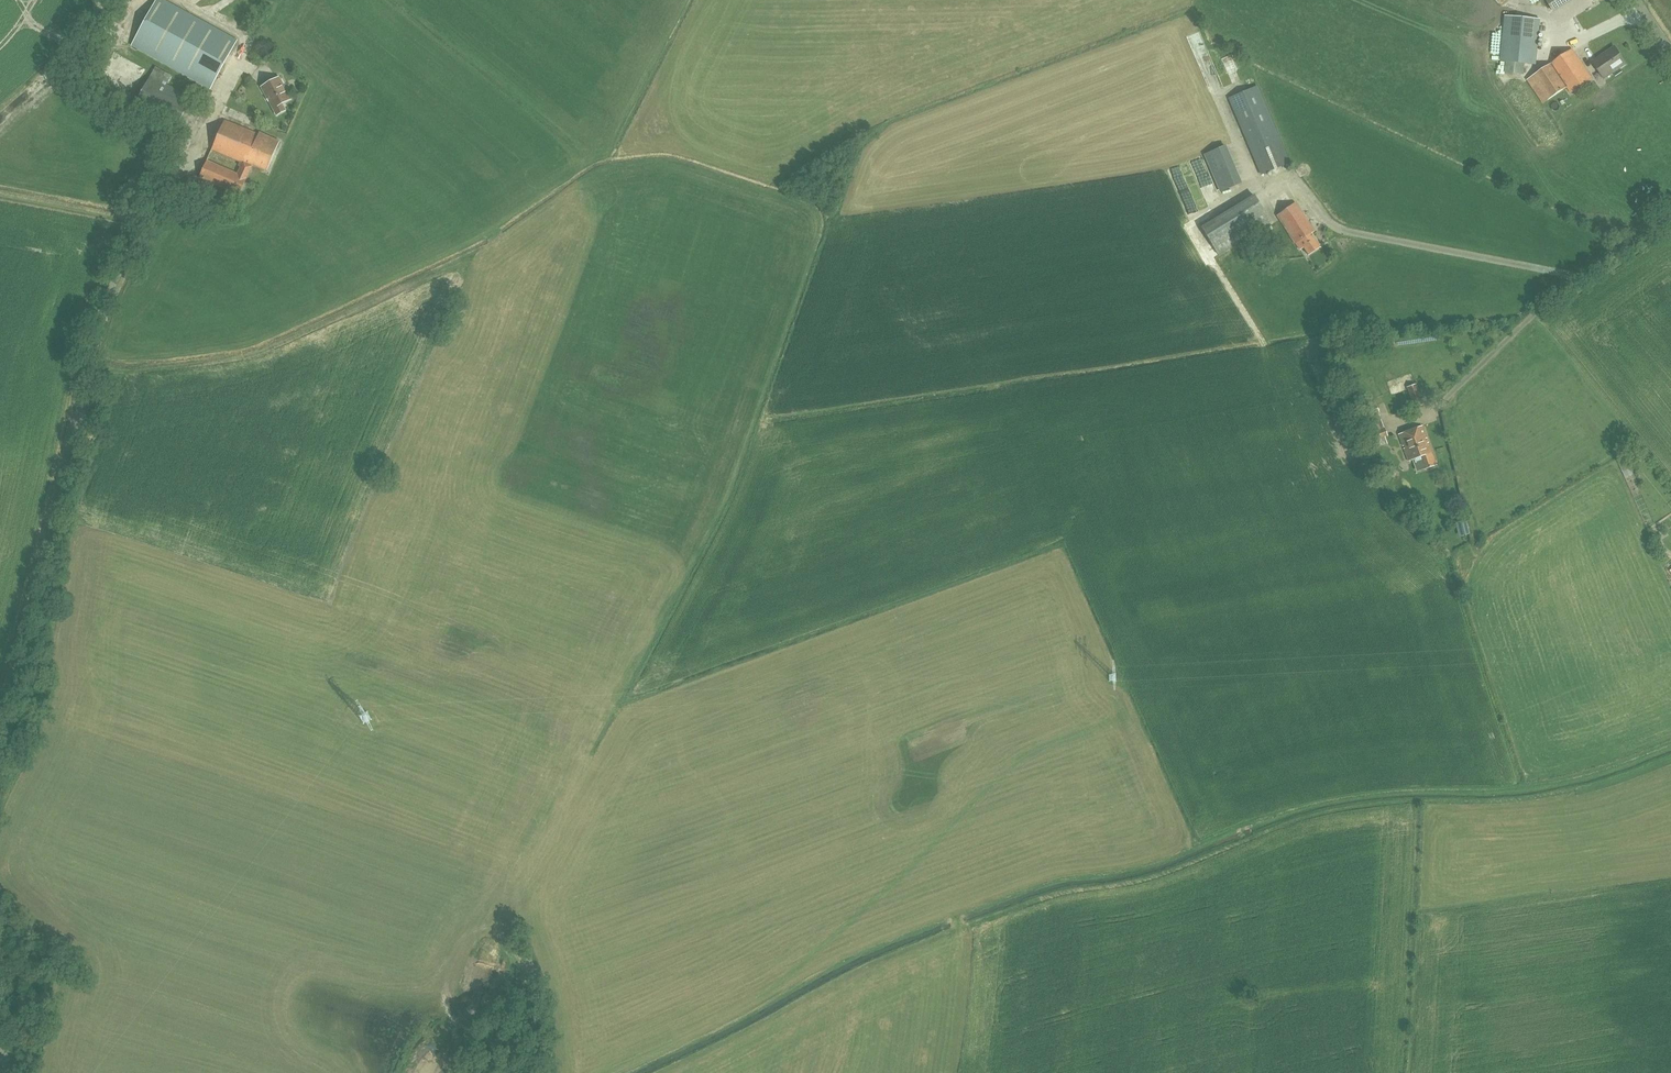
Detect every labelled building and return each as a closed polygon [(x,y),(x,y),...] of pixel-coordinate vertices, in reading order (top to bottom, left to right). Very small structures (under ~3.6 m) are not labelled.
[(218,29),(191,13),(166,0),(157,0),(131,46),(191,79),(191,78),(210,88),(237,40),(218,29)] [(1549,5),(1553,12),(1573,0),(1546,0),(1549,5)] [(1541,19),(1505,16),(1501,61),(1506,62),(1505,73),(1524,75),(1525,64),(1537,65),(1541,19)] [(1604,78),(1626,63),(1615,47),(1593,62),(1604,78)] [(1572,93),(1593,79),(1573,48),(1551,63),(1532,77),(1549,100),(1567,88),(1572,93)] [(176,129),(193,97),(167,84),(172,75),(156,66),(134,105),(176,129)] [(282,104),(291,99),(279,77),(262,87),(277,114),(285,110),(282,104)] [(1261,175),(1290,163),(1258,85),(1228,98),(1261,175)] [(240,196),(253,165),(267,171),(280,140),(260,132),(259,133),(225,119),(213,150),(243,163),(238,174),(208,160),(199,178),(240,196)] [(1230,143),(1207,153),(1225,193),(1247,183),(1230,143)] [(1271,222),(1254,195),(1202,227),(1218,254),(1271,222)] [(1309,255),(1320,247),(1311,233),(1314,231),(1295,202),(1277,215),(1300,249),(1303,247),(1309,255)] [(1273,259),(1289,249),(1284,241),(1268,252),(1273,259)] [(1414,407),(1424,404),(1417,383),(1407,386),(1414,407)] [(1367,406),(1358,410),(1361,419),(1363,418),(1369,432),(1367,433),(1371,443),(1372,442),(1375,449),(1388,444),(1385,437),(1389,436),(1385,426),(1384,427),(1378,413),(1379,413),(1373,397),(1364,401),(1367,406)] [(1422,426),(1399,434),(1409,461),(1421,456),(1426,468),(1436,464),(1422,426)] [(1629,467),(1624,457),(1618,460),(1622,470),(1629,467)]
